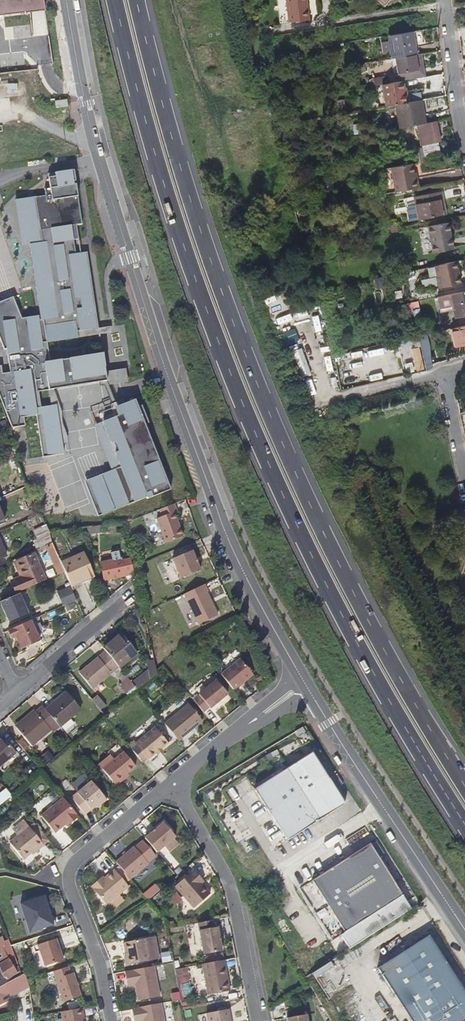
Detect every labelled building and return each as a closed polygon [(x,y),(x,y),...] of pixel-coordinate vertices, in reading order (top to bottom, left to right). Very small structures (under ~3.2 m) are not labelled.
[(9,11),(46,8),(44,0),(0,0),(0,16),(9,11)] [(305,0),(275,0),(279,23),(307,19),(305,0)] [(417,56),(413,32),(388,36),(391,60),(393,59),(415,56),(417,56)] [(422,77),(419,55),(417,56),(415,56),(417,72),(396,75),(396,81),(400,80),(422,77)] [(417,72),(415,56),(393,59),(396,75),(417,72)] [(386,82),(385,74),(370,76),(371,84),(379,83),(386,82)] [(403,102),(400,80),(396,81),(386,82),(379,83),(382,106),(394,103),(403,102)] [(24,96),(23,86),(13,87),(14,97),(24,96)] [(425,123),(420,98),(403,102),(394,103),(399,128),(417,125),(425,123)] [(74,108),(73,101),(61,103),(63,110),(74,108)] [(439,143),(435,121),(425,123),(417,125),(420,146),(439,143)] [(363,133),(362,124),(353,125),(354,134),(363,133)] [(439,164),(436,146),(422,148),(425,165),(425,166),(439,164)] [(425,165),(422,148),(417,149),(417,150),(420,165),(425,165)] [(412,180),(409,165),(389,168),(393,193),(416,189),(415,180),(412,180)] [(41,320),(38,321),(38,316),(21,318),(13,297),(0,302),(0,340),(4,350),(6,350),(10,372),(2,374),(1,366),(0,366),(0,398),(12,428),(25,426),(24,418),(36,415),(43,458),(64,454),(56,405),(41,407),(38,392),(98,383),(106,381),(105,372),(103,354),(50,362),(47,343),(78,338),(77,332),(98,329),(86,253),(81,253),(70,255),(68,241),(79,240),(77,225),(83,225),(73,170),(42,175),(44,189),(38,190),(39,196),(42,219),(38,220),(42,243),(30,245),(41,320)] [(444,215),(441,201),(444,201),(442,192),(416,197),(420,220),(444,215)] [(42,219),(39,196),(15,200),(22,246),(30,245),(42,243),(38,220),(42,219)] [(453,250),(448,223),(427,227),(432,254),(453,250)] [(432,254),(427,227),(423,228),(428,254),(432,254)] [(70,255),(81,253),(79,240),(68,241),(70,255)] [(462,259),(441,263),(445,287),(464,283),(464,274),(462,259)] [(435,299),(438,314),(452,311),(454,319),(464,317),(464,292),(435,299)] [(451,328),(455,346),(464,344),(464,325),(451,328)] [(78,338),(111,333),(110,327),(98,329),(77,332),(78,338)] [(292,329),(285,331),(289,343),(296,341),(292,329)] [(426,341),(425,335),(418,336),(420,343),(426,341)] [(410,349),(415,371),(423,369),(418,347),(420,347),(418,337),(391,343),(391,346),(395,345),(396,348),(413,344),(414,348),(410,349)] [(125,369),(105,372),(106,381),(98,383),(99,386),(127,382),(125,369)] [(98,519),(170,490),(145,425),(149,423),(142,406),(138,407),(135,400),(124,404),(122,400),(110,405),(114,417),(127,448),(114,453),(120,469),(86,483),(98,519)] [(97,519),(98,519),(86,483),(120,469),(114,453),(127,448),(114,417),(94,425),(111,471),(84,482),(97,519)] [(9,426),(6,419),(0,422),(3,429),(9,426)] [(16,457),(14,451),(5,454),(8,461),(16,457)] [(182,539),(172,515),(175,514),(173,507),(158,513),(161,520),(155,522),(165,546),(182,539)] [(33,531),(40,549),(53,543),(48,529),(46,525),(33,531)] [(106,531),(106,525),(89,528),(90,535),(100,533),(106,531)] [(58,555),(53,543),(40,549),(41,553),(49,550),(59,574),(66,572),(62,563),(58,555)] [(68,551),(58,555),(62,563),(72,558),(68,551)] [(66,572),(71,586),(93,577),(84,553),(72,558),(62,563),(66,572)] [(199,573),(191,554),(172,562),(180,582),(199,573)] [(13,584),(17,593),(46,580),(34,555),(18,562),(25,578),(13,584)] [(133,574),(130,559),(112,563),(112,560),(100,562),(103,579),(133,574)] [(58,593),(64,606),(77,600),(72,586),(58,593)] [(217,617),(206,594),(207,594),(204,587),(182,597),(196,627),(217,617)] [(25,615),(16,596),(1,603),(10,623),(25,615)] [(33,620),(8,631),(12,639),(17,637),(22,649),(42,640),(33,620)] [(122,633),(104,649),(106,650),(119,666),(136,651),(122,633)] [(110,674),(119,666),(106,650),(80,673),(93,688),(110,674)] [(151,673),(148,657),(142,662),(143,671),(145,679),(151,673)] [(252,677),(239,661),(220,677),(233,693),(252,677)] [(129,679),(119,666),(110,674),(113,678),(115,676),(121,682),(117,685),(126,694),(129,692),(123,684),(129,679)] [(145,679),(143,671),(135,678),(139,683),(145,679)] [(123,684),(129,692),(136,686),(131,681),(129,679),(123,684)] [(208,711),(225,696),(214,683),(197,697),(198,698),(192,703),(202,714),(207,710),(208,711)] [(57,724),(59,727),(81,709),(67,693),(46,710),(57,724)] [(98,694),(92,699),(101,708),(107,704),(98,694)] [(177,743),(202,723),(187,705),(162,725),(177,743)] [(57,724),(46,710),(42,706),(16,727),(31,744),(57,724)] [(166,745),(154,730),(135,745),(147,760),(154,755),(159,751),(166,745)] [(0,744),(0,765),(15,753),(5,740),(0,744)] [(22,740),(18,743),(24,751),(29,747),(22,740)] [(43,755),(48,761),(55,756),(49,750),(43,755)] [(126,775),(134,768),(122,754),(112,762),(101,771),(114,788),(122,782),(120,780),(126,775)] [(285,842),(343,805),(328,783),(326,784),(322,777),(324,776),(310,754),(252,790),(285,842)] [(101,771),(112,762),(108,757),(96,766),(101,771)] [(90,783),(69,800),(83,817),(97,805),(99,807),(105,802),(90,783)] [(18,788),(14,784),(9,788),(13,792),(18,788)] [(4,791),(0,794),(0,803),(8,796),(4,791)] [(69,825),(77,819),(61,799),(39,817),(53,835),(64,826),(68,823),(69,825)] [(15,838),(27,828),(21,821),(10,831),(15,838)] [(172,839),(174,837),(162,823),(143,839),(155,853),(162,847),(172,839)] [(47,843),(32,824),(27,828),(42,847),(47,843)] [(42,847),(27,828),(15,838),(8,844),(22,861),(30,855),(35,851),(36,852),(42,847)] [(167,853),(177,844),(172,839),(162,847),(167,853)] [(330,871),(310,885),(336,924),(328,929),(327,933),(332,940),(336,940),(344,935),(401,897),(367,847),(350,859),(351,861),(343,866),(341,864),(338,866),(340,868),(331,874),(330,871)] [(145,866),(131,849),(114,863),(118,866),(129,879),(129,880),(145,866)] [(341,864),(343,866),(351,861),(350,859),(348,856),(340,862),(341,864)] [(337,864),(329,869),(330,871),(331,874),(340,868),(338,866),(337,864)] [(129,879),(118,866),(113,871),(124,883),(129,879)] [(118,896),(127,888),(124,883),(113,871),(103,879),(99,883),(97,881),(89,887),(106,906),(118,896)] [(211,895),(202,885),(204,883),(194,872),(175,889),(194,910),(211,895)] [(111,911),(122,901),(118,896),(106,906),(111,911)] [(30,936),(56,927),(51,912),(48,913),(44,899),(20,907),(30,936)] [(200,933),(204,956),(222,953),(217,928),(214,929),(213,922),(198,925),(198,926),(191,927),(192,935),(200,933)] [(22,972),(21,969),(9,939),(5,941),(3,936),(0,937),(0,948),(2,947),(5,951),(8,958),(0,963),(0,970),(1,972),(7,981),(15,976),(22,972)] [(427,937),(411,947),(412,949),(402,954),(401,953),(400,953),(401,955),(392,961),(391,959),(375,970),(392,996),(394,995),(402,1008),(400,1009),(401,1010),(402,1009),(409,1019),(407,1020),(408,1020),(464,1020),(464,997),(427,937)] [(64,962),(60,951),(58,946),(60,945),(58,938),(37,945),(45,969),(64,962)] [(150,962),(145,940),(121,945),(124,959),(122,959),(124,967),(150,962)] [(8,958),(5,951),(0,953),(0,963),(8,958)] [(206,965),(224,961),(223,955),(204,959),(206,965)] [(230,992),(224,961),(206,965),(203,966),(209,996),(230,992)] [(81,998),(73,975),(71,976),(69,968),(54,973),(63,1004),(81,998)] [(160,998),(154,968),(125,974),(128,988),(138,986),(138,990),(136,990),(139,1003),(160,998)] [(319,978),(317,980),(322,988),(325,986),(327,989),(341,980),(340,980),(341,978),(339,974),(337,974),(336,973),(334,975),(329,968),(327,968),(323,970),(323,972),(317,975),(319,978)] [(0,985),(0,1005),(14,997),(13,995),(28,988),(27,984),(22,972),(15,976),(7,981),(3,984),(0,985)] [(402,1008),(394,995),(392,996),(400,1009),(402,1008)] [(162,1005),(133,1011),(135,1020),(165,1020),(162,1005)] [(409,1019),(402,1009),(401,1010),(407,1020),(409,1019)] [(83,1019),(84,1018),(82,1010),(62,1014),(63,1020),(83,1020),(83,1019)] [(229,1010),(207,1014),(208,1020),(231,1020),(229,1010)]
